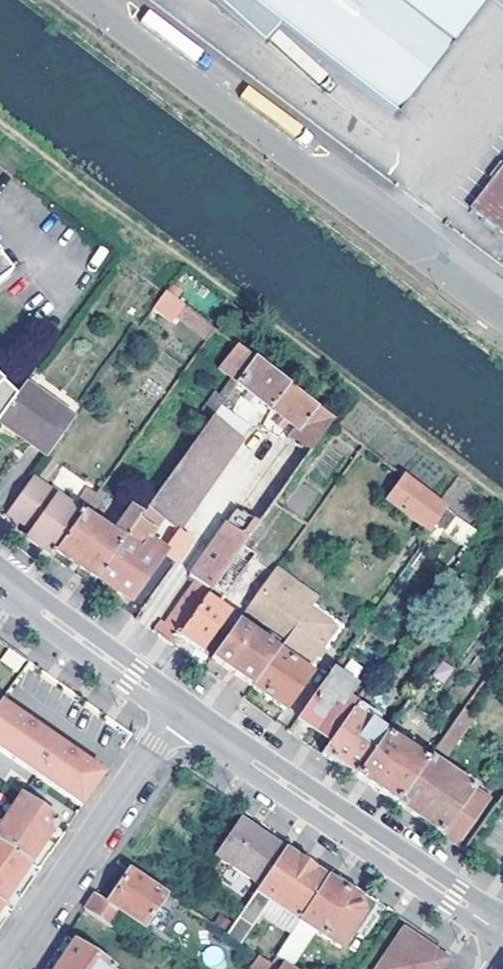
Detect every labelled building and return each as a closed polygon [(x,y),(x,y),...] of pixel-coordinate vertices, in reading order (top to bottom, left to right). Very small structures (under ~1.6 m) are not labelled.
[(400,113),(488,0),(255,0),(400,113)] [(473,205),(494,221),(502,228),(502,165),(473,205)] [(204,322),(164,291),(159,300),(152,308),(192,338),(204,322)] [(212,328),(198,347),(198,349),(220,365),(217,370),(234,383),(252,358),(212,328)] [(260,346),(252,358),(262,366),(270,353),(260,346)] [(268,409),(269,405),(285,383),(262,366),(252,358),(234,383),(268,409)] [(285,383),(269,405),(268,409),(294,428),(287,437),(309,452),(332,420),(285,383)] [(23,384),(12,399),(0,416),(0,423),(47,456),(72,420),(23,384)] [(12,399),(0,390),(0,416),(12,399)] [(223,399),(212,391),(199,410),(210,417),(218,405),(223,399)] [(210,417),(209,418),(237,440),(247,427),(218,405),(210,417)] [(237,440),(209,418),(145,508),(160,519),(174,529),(210,477),(237,440)] [(287,437),(285,441),(235,510),(241,514),(244,510),(259,523),(274,502),(309,452),(287,437)] [(55,485),(79,493),(84,477),(60,469),(55,485)] [(446,508),(403,475),(385,500),(429,533),(446,508)] [(26,539),(50,556),(55,550),(80,515),(94,494),(86,489),(72,509),(30,479),(6,513),(22,525),(31,532),(26,539)] [(109,534),(80,515),(55,550),(79,567),(96,578),(140,515),(129,508),(109,534)] [(160,519),(145,508),(140,515),(96,578),(129,601),(163,553),(145,540),(160,519)] [(241,548),(259,523),(244,510),(241,514),(235,510),(222,528),(188,576),(196,582),(210,592),(214,586),(241,548)] [(191,541),(177,531),(163,553),(176,562),(191,541)] [(226,594),(253,557),(241,548),(214,586),(226,594)] [(272,571),(314,601),(323,588),(282,557),(272,571)] [(404,567),(397,562),(391,571),(398,576),(404,567)] [(307,610),(314,601),(272,571),(266,581),(307,610)] [(307,610),(266,581),(252,600),(294,630),(307,610)] [(154,632),(172,645),(179,635),(205,598),(210,592),(196,582),(165,625),(161,623),(154,632)] [(230,615),(205,598),(179,635),(203,652),(230,615)] [(341,620),(314,601),(307,610),(334,629),(341,620)] [(334,629),(307,610),(294,630),(283,644),(253,687),(285,710),(310,676),(304,671),(334,629)] [(332,670),(355,686),(368,667),(355,658),(384,617),(374,610),(332,670)] [(253,687),(283,644),(241,616),(212,657),(230,671),(253,687)] [(16,670),(24,659),(9,648),(1,660),(16,670)] [(355,686),(332,670),(297,719),(317,732),(330,741),(351,713),(357,705),(347,698),(355,686)] [(80,807),(94,786),(90,769),(58,746),(51,756),(39,748),(45,738),(0,706),(0,751),(80,807)] [(446,758),(473,718),(462,711),(435,750),(446,758)] [(329,758),(357,777),(385,737),(351,713),(330,741),(321,753),(329,758)] [(375,790),(397,805),(425,764),(385,737),(357,777),(375,790)] [(58,746),(45,738),(39,748),(51,756),(58,746)] [(426,825),(458,847),(489,801),(428,761),(425,764),(397,805),(426,825)] [(101,776),(90,769),(94,786),(101,776)] [(35,805),(58,820),(66,807),(44,793),(35,805)] [(58,820),(35,805),(20,795),(0,824),(0,843),(28,863),(58,820)] [(214,855),(259,887),(283,851),(269,841),(258,834),(238,820),(214,855)] [(1,904),(28,863),(0,843),(0,904),(1,904)] [(259,887),(226,936),(237,944),(267,901),(297,922),(325,880),(283,851),(259,887)] [(121,915),(141,928),(164,895),(129,871),(107,904),(121,915)] [(297,922),(339,950),(360,916),(357,900),(325,880),(297,922)] [(121,915),(107,904),(95,896),(85,911),(112,928),(121,915)] [(433,951),(401,931),(376,968),(438,968),(433,951)] [(74,943),(56,968),(110,968),(111,968),(74,943)] [(274,957),(268,966),(266,968),(291,968),(274,957)]
